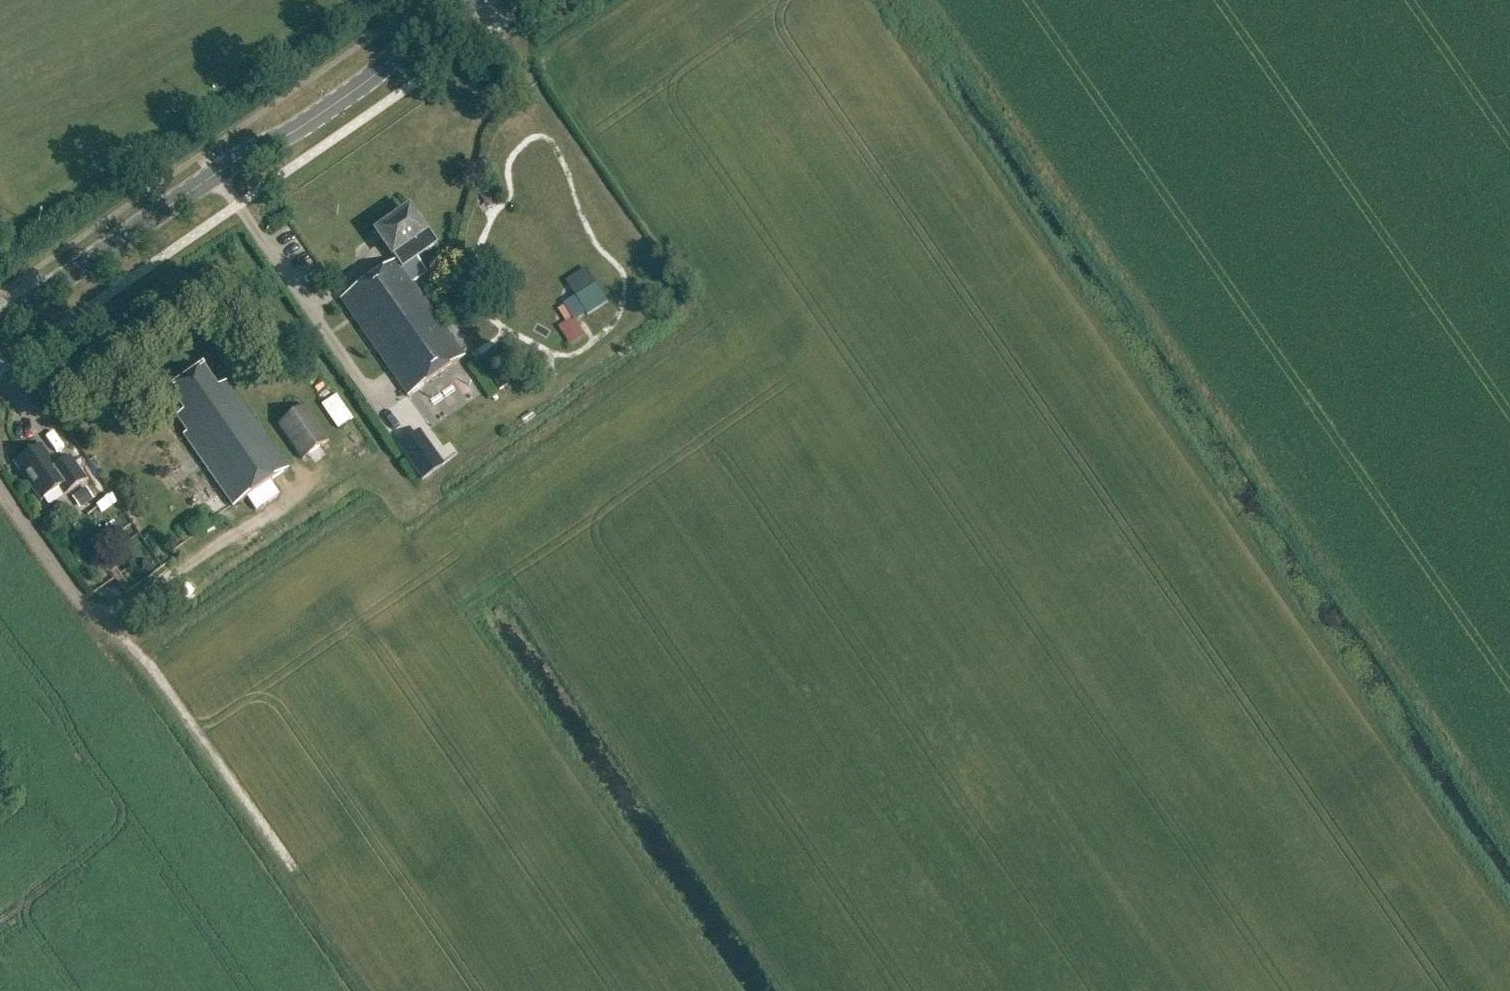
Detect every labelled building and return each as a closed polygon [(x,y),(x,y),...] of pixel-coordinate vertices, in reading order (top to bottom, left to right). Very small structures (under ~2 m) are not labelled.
[(417,260),(437,246),(426,231),(422,234),(407,212),(404,215),(401,214),(395,218),(395,221),(388,226),(385,225),(380,229),(379,232),(376,234),(396,263),(341,301),(408,397),(464,357),(411,283),(426,273),(417,260)] [(597,286),(578,298),(589,315),(608,303),(597,286)] [(573,299),(564,305),(572,319),(565,323),(576,342),(593,333),(573,299)] [(169,392),(183,413),(176,418),(187,433),(183,436),(233,508),(287,470),(227,382),(216,390),(201,369),(169,392)] [(280,429),(304,464),(331,446),(306,411),(280,429)] [(418,433),(398,448),(422,481),(442,467),(418,433)] [(17,460),(17,463),(14,465),(39,502),(58,489),(63,496),(84,481),(69,459),(55,468),(40,447),(26,457),(23,455),(17,460)]
